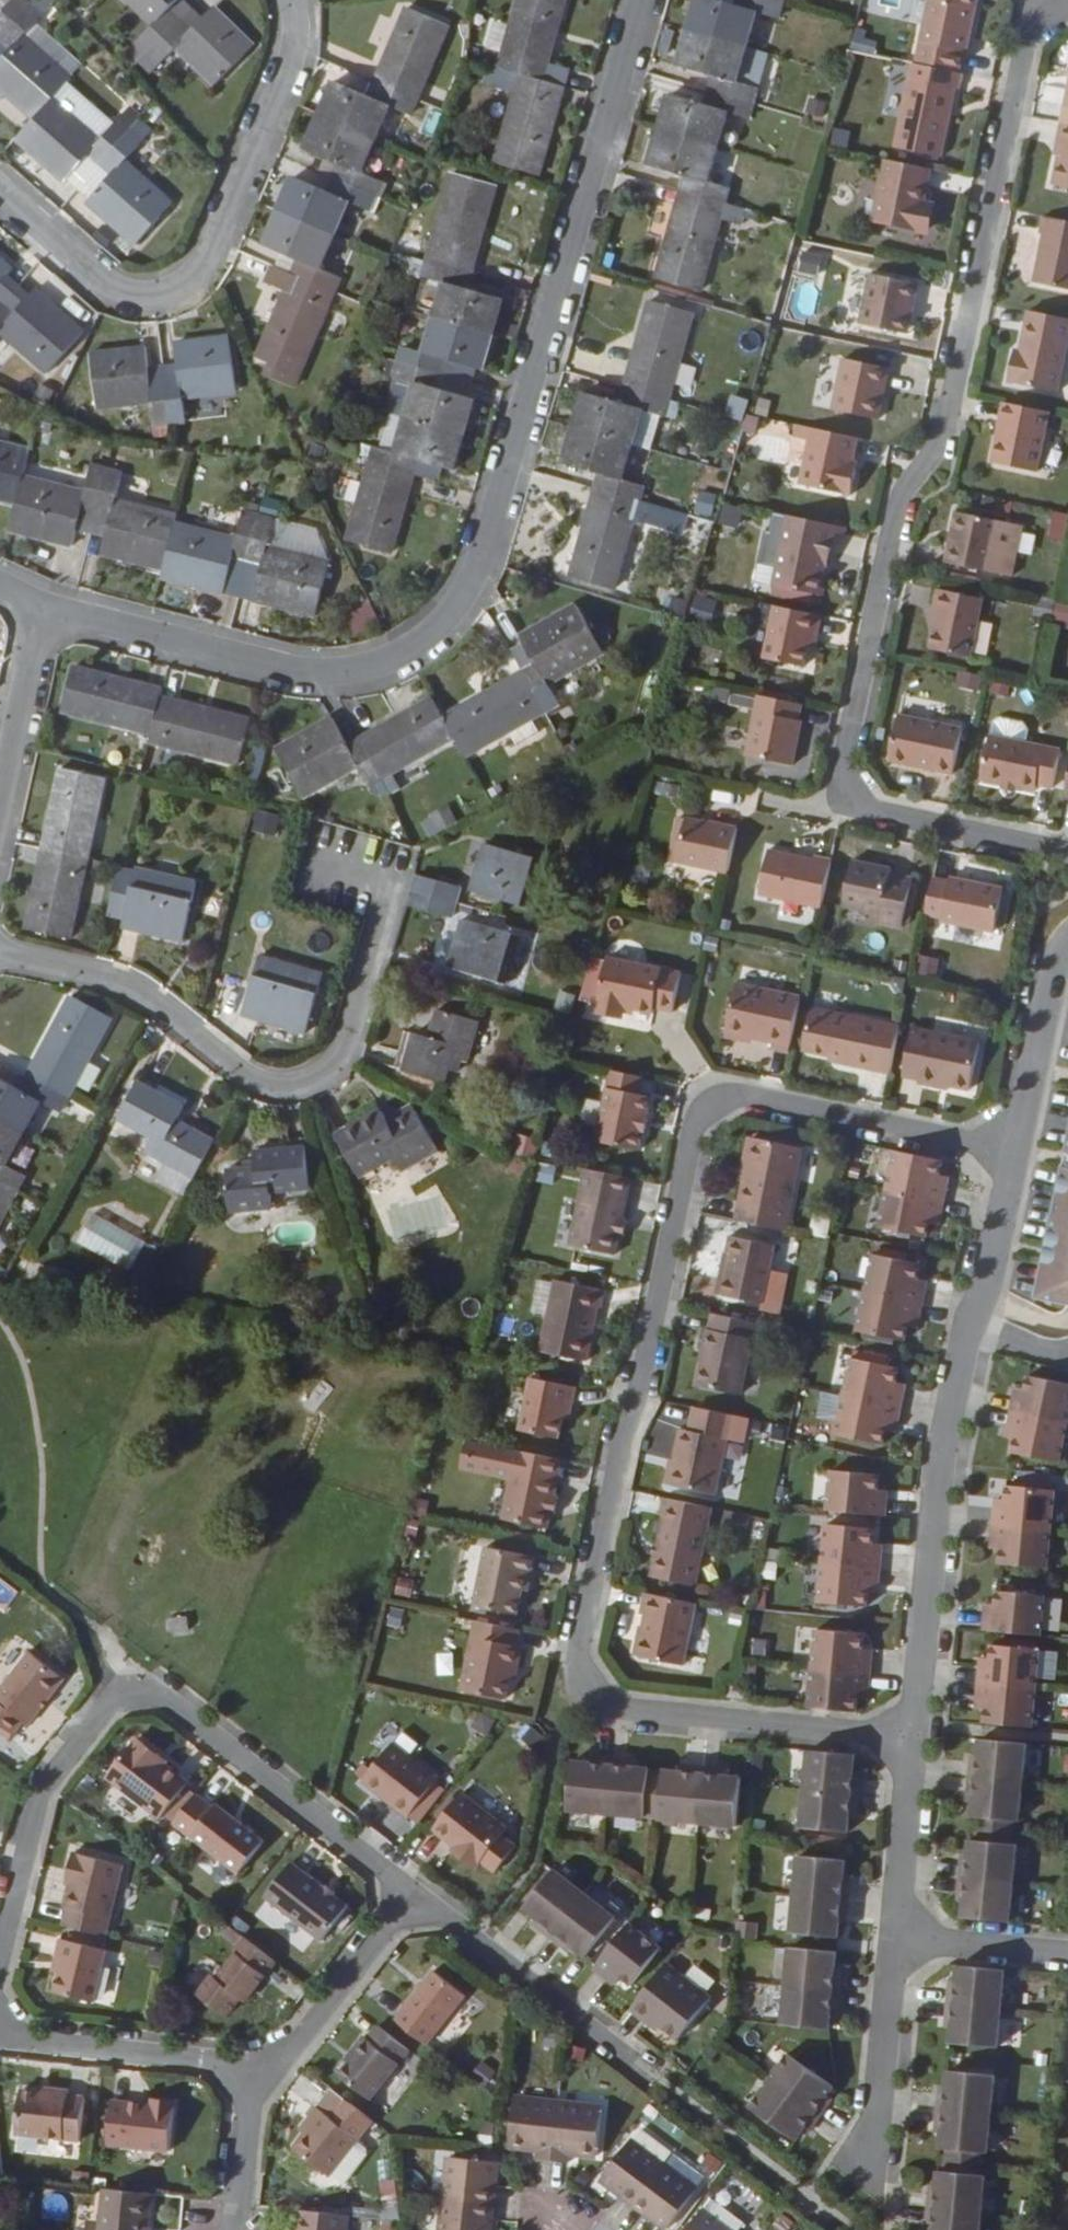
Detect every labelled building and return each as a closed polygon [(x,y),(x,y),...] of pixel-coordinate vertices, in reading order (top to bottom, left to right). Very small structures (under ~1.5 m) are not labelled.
[(31,1),(30,0),(11,0),(0,12),(0,36),(31,1)] [(174,0),(129,0),(152,23),(136,41),(148,53),(179,20),(167,8),(174,0)] [(188,0),(174,0),(167,8),(179,20),(194,5),(188,0)] [(565,0),(519,0),(500,66),(521,72),(542,78),(565,0)] [(757,10),(778,15),(782,0),(736,0),(735,3),(724,0),(699,0),(691,28),(747,44),(757,10)] [(976,0),(929,0),(914,67),(957,76),(961,55),(964,56),(976,0)] [(71,77),(25,36),(44,13),(31,1),(0,36),(13,48),(0,63),(0,85),(36,117),(53,98),(71,77)] [(191,31),(206,16),(194,5),(179,20),(191,31)] [(418,98),(450,22),(408,5),(376,81),(418,98)] [(215,83),(253,43),(215,6),(206,16),(191,31),(179,20),(148,53),(139,62),(151,74),(177,47),(215,83)] [(737,77),(747,44),(691,28),(681,62),(716,72),(712,88),(754,100),(759,83),(737,77)] [(13,48),(0,36),(0,37),(0,63),(13,48)] [(939,160),(953,93),(957,94),(961,77),(957,76),(914,67),(910,66),(892,150),(939,160)] [(539,172),(564,84),(542,78),(521,72),(496,160),(539,172)] [(377,137),(391,104),(412,112),(418,98),(376,81),(370,95),(336,81),(322,114),(377,137)] [(719,144),(728,111),(750,117),(754,100),(712,88),(707,103),(672,94),(662,128),(719,144)] [(101,163),(132,129),(119,116),(99,138),(53,98),(36,117),(17,139),(63,180),(89,152),(101,163)] [(363,169),(377,137),(322,114),(307,147),(341,161),(335,177),(377,194),(384,179),(363,169)] [(1061,128),(1059,127),(1055,144),(1062,145),(1058,161),(1057,161),(1051,188),(1067,192),(1067,129),(1061,128)] [(709,177),(719,144),(662,128),(653,162),(673,168),(689,172),(684,188),(726,200),(731,184),(709,177)] [(172,202),(126,161),(144,140),(132,129),(101,163),(114,174),(89,202),(136,242),(172,202)] [(1058,161),(1062,145),(1055,144),(1052,159),(1057,161),(1058,161)] [(922,204),(928,172),(882,162),(869,224),(919,235),(925,204),(922,204)] [(684,188),(689,172),(673,168),(667,184),(684,188)] [(473,273),(499,185),(456,172),(430,260),(473,273)] [(336,233),(350,200),(371,209),(377,194),(335,177),(329,190),(295,176),(281,210),(336,233)] [(702,287),(722,213),(743,219),(746,206),(726,200),(684,188),(659,275),(702,287)] [(926,236),(932,206),(925,204),(919,235),(926,236)] [(321,267),(336,233),(281,210),(267,244),(301,259),(295,272),(337,290),(343,276),(321,267)] [(1041,221),(1038,239),(1041,240),(1031,288),(1067,296),(1067,227),(1041,221)] [(819,277),(822,257),(802,254),(799,274),(819,277)] [(11,269),(0,259),(0,282),(11,269)] [(494,332),(504,298),(469,288),(473,273),(430,260),(426,275),(447,282),(438,316),(494,332)] [(301,374),(337,290),(295,272),(275,264),(266,285),(286,295),(260,358),(301,374)] [(898,337),(904,305),(910,306),(914,288),(866,278),(855,327),(898,337)] [(37,291),(15,316),(2,305),(0,308),(0,333),(0,332),(48,374),(83,332),(37,291)] [(671,398),(696,312),(652,299),(627,385),(671,398)] [(903,338),(910,306),(904,305),(898,337),(903,338)] [(484,365),(494,332),(438,316),(429,349),(407,342),(402,360),(444,372),(449,355),(478,363),(484,365)] [(1067,343),(1067,325),(1026,316),(1018,356),(1019,356),(1018,364),(1010,363),(1005,387),(1056,398),(1067,343)] [(237,394),(231,338),(179,344),(180,363),(181,363),(182,377),(166,378),(173,424),(189,422),(187,399),(237,394)] [(166,378),(165,364),(150,365),(148,348),(95,355),(101,408),(155,403),(157,426),(173,424),(166,378)] [(474,380),(478,363),(449,355),(444,372),(474,380)] [(1018,364),(1019,356),(1018,356),(1012,355),(1010,363),(1018,364)] [(465,432),(475,399),(470,397),(440,387),(444,372),(402,360),(397,375),(419,382),(409,416),(465,432)] [(182,377),(181,363),(180,363),(165,364),(166,378),(182,377)] [(840,364),(829,416),(875,426),(887,374),(840,364)] [(470,397),(474,380),(444,372),(440,387),(470,397)] [(635,442),(645,408),(667,413),(671,398),(627,385),(622,400),(589,391),(578,426),(635,442)] [(1033,477),(1046,418),(1000,408),(987,468),(1033,477)] [(400,450),(409,416),(394,412),(384,445),(400,450)] [(729,430),(734,416),(722,413),(718,427),(729,430)] [(455,466),(465,432),(409,416),(400,450),(384,445),(378,443),(373,460),(415,472),(420,457),(443,463),(455,466)] [(626,476),(635,442),(578,426),(568,460),(603,471),(599,486),(643,499),(648,484),(626,476)] [(805,447),(808,434),(790,430),(788,443),(805,447)] [(850,467),(855,444),(808,434),(805,447),(796,491),(849,503),(854,477),(848,476),(850,467)] [(32,448),(0,440),(0,497),(18,502),(25,478),(32,448)] [(439,479),(443,463),(420,457),(415,472),(439,479)] [(392,550),(415,472),(373,460),(351,539),(392,550)] [(78,527),(83,509),(98,513),(109,469),(94,465),(87,493),(25,478),(18,502),(12,529),(74,545),(78,527)] [(854,477),(856,468),(850,467),(848,476),(854,477)] [(178,522),(179,516),(118,501),(126,474),(109,469),(98,513),(93,531),(109,535),(105,553),(166,569),(178,522)] [(619,585),(643,499),(599,486),(575,572),(619,585)] [(712,517),(716,495),(699,491),(695,514),(712,517)] [(719,522),(739,528),(744,510),(724,504),(719,522)] [(93,531),(98,513),(83,509),(78,527),(93,531)] [(250,557),(260,515),(245,511),(237,538),(178,522),(166,569),(164,575),(223,590),(234,553),(250,557)] [(1051,539),(1067,542),(1067,538),(1067,516),(1056,514),(1051,539)] [(317,614),(331,561),(271,545),(278,519),(260,515),(250,557),(267,562),(257,599),(317,614)] [(781,536),(783,522),(770,520),(768,534),(781,536)] [(953,520),(941,571),(1001,584),(1014,534),(953,520)] [(830,540),(832,532),(783,522),(781,536),(769,593),(814,602),(819,575),(824,554),(827,554),(830,540)] [(839,542),(841,534),(832,532),(830,540),(839,542)] [(966,666),(979,606),(932,596),(929,613),(936,615),(933,633),(927,657),(966,666)] [(606,652),(579,604),(525,634),(529,639),(542,664),(527,672),(549,712),(566,703),(554,681),(606,652)] [(369,607),(346,618),(355,635),(378,624),(369,607)] [(804,654),(807,638),(814,639),(817,622),(771,612),(760,664),(800,673),(804,654)] [(933,633),(936,615),(929,613),(925,631),(933,633)] [(763,650),(767,625),(755,623),(750,648),(763,650)] [(810,655),(814,639),(807,638),(804,654),(810,655)] [(542,664),(529,639),(513,648),(527,672),(542,664)] [(162,696),(164,689),(76,667),(66,708),(153,730),(162,696)] [(469,756),(549,712),(527,672),(446,717),(458,737),(469,756)] [(962,681),(958,698),(974,701),(978,685),(962,681)] [(241,760),(251,719),(162,696),(153,730),(152,737),(241,760)] [(386,778),(458,737),(446,717),(436,698),(363,738),(386,778)] [(787,773),(796,729),(793,728),(796,713),(754,704),(741,764),(787,773)] [(307,796),(360,767),(371,786),(386,778),(363,738),(348,746),(332,718),(281,748),(307,796)] [(895,724),(885,769),(950,783),(960,738),(895,724)] [(1049,796),(1056,759),(1016,751),(1018,739),(1016,731),(992,726),(987,733),(975,788),(998,793),(1014,796),(1031,800),(1033,792),(1049,796)] [(1060,804),(1067,806),(1067,768),(1060,804)] [(85,859),(103,781),(59,771),(41,849),(85,859)] [(258,791),(258,785),(249,782),(248,788),(258,791)] [(264,795),(258,791),(248,788),(245,801),(261,805),(264,795)] [(1013,802),(1014,796),(998,793),(997,799),(1013,802)] [(449,806),(422,821),(430,837),(458,822),(449,806)] [(257,811),(251,830),(275,837),(281,818),(257,811)] [(721,879),(731,835),(709,830),(709,832),(680,826),(671,868),(721,879)] [(482,845),(469,892),(523,909),(536,861),(482,845)] [(65,942),(85,859),(41,849),(21,932),(65,942)] [(815,913),(826,863),(808,860),(806,863),(764,855),(754,900),(815,913)] [(847,866),(837,910),(874,919),(873,926),(895,931),(905,883),(884,878),(885,874),(847,866)] [(180,942),(194,886),(135,872),(133,877),(118,873),(108,916),(123,920),(121,928),(180,942)] [(459,890),(417,878),(413,892),(455,904),(459,890)] [(988,937),(997,894),(943,882),(942,887),(925,884),(918,919),(934,922),(933,926),(988,937)] [(455,904),(413,892),(409,907),(451,919),(455,904)] [(462,921),(448,969),(502,984),(516,936),(462,921)] [(258,958),(240,1015),(303,1033),(320,977),(258,958)] [(939,978),(940,960),(919,959),(918,977),(939,978)] [(665,1018),(673,979),(599,964),(589,1013),(615,1018),(616,1012),(628,1015),(646,1019),(647,1014),(665,1018)] [(782,1059),(793,1005),(730,991),(719,1040),(766,1050),(765,1055),(782,1059)] [(67,1098),(109,1019),(68,998),(26,1076),(67,1098)] [(627,1021),(628,1015),(616,1012),(615,1018),(627,1021)] [(415,1036),(405,1073),(446,1085),(454,1059),(468,1062),(478,1024),(436,1013),(428,1040),(415,1036)] [(881,1080),(891,1033),(805,1015),(796,1057),(822,1063),(834,1065),(833,1069),(881,1080)] [(961,1096),(972,1048),(905,1034),(894,1082),(910,1085),(910,1084),(940,1091),(961,1096)] [(638,1137),(643,1119),(640,1116),(643,1100),(634,1098),(637,1082),(603,1075),(588,1145),(631,1154),(635,1136),(638,1137)] [(38,1102),(59,1113),(67,1098),(26,1076),(18,1091),(0,1082),(0,1121),(21,1132),(38,1102)] [(196,1181),(216,1144),(177,1122),(184,1109),(136,1084),(116,1121),(149,1139),(142,1151),(168,1166),(196,1181)] [(940,1091),(910,1084),(910,1085),(909,1089),(939,1095),(940,1091)] [(64,1117),(90,1125),(95,1108),(68,1100),(64,1117)] [(390,1126),(417,1113),(413,1105),(386,1119),(390,1126)] [(435,1150),(417,1113),(390,1126),(386,1119),(383,1112),(335,1138),(355,1176),(390,1158),(396,1171),(435,1150)] [(21,1132),(0,1121),(0,1180),(17,1190),(24,1176),(4,1165),(21,1132)] [(779,1236),(797,1152),(746,1141),(728,1225),(779,1236)] [(251,1171),(225,1175),(229,1215),(270,1211),(269,1196),(307,1191),(302,1150),(250,1156),(251,1171)] [(931,1180),(935,1165),(888,1155),(880,1194),(937,1206),(940,1191),(929,1188),(931,1180)] [(536,1160),(532,1181),(549,1185),(553,1164),(536,1160)] [(187,1199),(196,1181),(168,1166),(159,1184),(187,1199)] [(1062,1169),(1054,1204),(1045,1249),(1053,1251),(1050,1265),(1042,1263),(1039,1262),(1030,1297),(1067,1305),(1067,1170),(1062,1169)] [(616,1224),(621,1200),(617,1199),(621,1182),(580,1174),(564,1249),(608,1259),(612,1240),(616,1224)] [(17,1190),(0,1180),(0,1222),(17,1190)] [(940,1191),(942,1182),(931,1180),(929,1188),(940,1191)] [(933,1222),(937,1206),(880,1194),(873,1232),(919,1241),(922,1229),(921,1229),(922,1220),(933,1222)] [(146,1245),(95,1216),(79,1246),(130,1274),(146,1245)] [(931,1231),(933,1222),(922,1220),(921,1229),(922,1229),(931,1231)] [(618,1241),(621,1226),(616,1224),(612,1240),(618,1241)] [(724,1259),(715,1300),(755,1309),(768,1250),(721,1240),(717,1258),(724,1259)] [(142,1281),(158,1251),(146,1245),(130,1274),(142,1281)] [(1050,1265),(1053,1251),(1045,1249),(1043,1257),(1042,1263),(1050,1265)] [(906,1291),(908,1282),(911,1269),(865,1259),(857,1297),(913,1309),(917,1293),(906,1291)] [(917,1293),(919,1285),(908,1282),(906,1291),(917,1293)] [(549,1285),(534,1357),(580,1366),(591,1312),(594,1312),(597,1295),(549,1285)] [(898,1332),(900,1322),(910,1324),(913,1309),(857,1297),(849,1334),(895,1344),(898,1332)] [(732,1398),(748,1326),(704,1317),(700,1333),(697,1332),(693,1353),(696,1354),(688,1389),(732,1398)] [(908,1333),(910,1324),(900,1322),(898,1332),(908,1333)] [(894,1398),(884,1395),(886,1386),(889,1373),(843,1363),(835,1401),(891,1413),(894,1398)] [(1040,1425),(1044,1386),(1019,1381),(1016,1394),(1014,1403),(1004,1401),(1000,1416),(1040,1425)] [(565,1409),(568,1392),(521,1382),(509,1435),(550,1444),(554,1424),(557,1408),(565,1409)] [(894,1398),(896,1389),(886,1386),(884,1395),(894,1398)] [(1057,1429),(1066,1391),(1044,1386),(1040,1425),(1057,1429)] [(1014,1403),(1016,1394),(1006,1392),(1004,1401),(1014,1403)] [(875,1435),(877,1426),(888,1428),(891,1413),(835,1401),(826,1438),(872,1448),(875,1435)] [(562,1425),(565,1409),(557,1408),(554,1424),(562,1425)] [(707,1497),(723,1419),(685,1411),(680,1433),(672,1432),(660,1488),(707,1497)] [(1035,1463),(1040,1425),(1000,1416),(997,1432),(1007,1434),(1005,1442),(1002,1456),(1035,1463)] [(1049,1466),(1057,1429),(1040,1425),(1035,1463),(1049,1466)] [(886,1436),(888,1428),(877,1426),(875,1435),(886,1436)] [(1005,1442),(1007,1434),(997,1432),(995,1440),(1005,1442)] [(545,1501),(553,1464),(510,1455),(496,1524),(538,1533),(541,1517),(545,1501)] [(874,1519),(876,1504),(866,1503),(867,1495),(868,1481),(821,1475),(817,1514),(874,1519)] [(1027,1532),(1031,1494),(998,1491),(996,1504),(995,1513),(985,1512),(983,1527),(1027,1532)] [(1040,1533),(1044,1495),(1031,1494),(1027,1532),(1040,1533)] [(876,1504),(877,1495),(867,1495),(866,1503),(876,1504)] [(687,1587),(703,1510),(654,1500),(650,1518),(653,1519),(641,1577),(687,1587)] [(548,1519),(551,1502),(545,1501),(541,1517),(548,1519)] [(995,1513),(996,1504),(986,1503),(985,1512),(995,1513)] [(1023,1570),(1027,1532),(983,1527),(981,1544),(992,1543),(991,1553),(989,1567),(1023,1570)] [(861,1555),(862,1546),(863,1532),(815,1528),(811,1566),(869,1571),(871,1556),(861,1555)] [(1036,1572),(1040,1533),(1027,1532),(1023,1570),(1036,1572)] [(991,1553),(992,1543),(981,1544),(980,1553),(991,1553)] [(871,1556),(872,1547),(862,1546),(861,1555),(871,1556)] [(513,1595),(517,1577),(523,1579),(526,1563),(478,1552),(465,1611),(508,1620),(513,1595)] [(855,1610),(856,1595),(857,1587),(868,1587),(869,1571),(811,1566),(807,1604),(855,1610)] [(519,1596),(523,1579),(517,1577),(513,1595),(519,1596)] [(867,1596),(868,1587),(857,1587),(856,1595),(867,1596)] [(674,1666),(688,1605),(637,1595),(633,1616),(638,1617),(633,1636),(631,1636),(627,1657),(674,1666)] [(1014,1638),(1019,1599),(986,1596),(985,1610),(984,1619),(974,1618),(972,1634),(1014,1638)] [(1029,1640),(1034,1601),(1019,1599),(1014,1638),(1029,1640)] [(984,1619),(985,1610),(975,1610),(974,1618),(984,1619)] [(633,1636),(638,1617),(633,1616),(629,1635),(631,1636),(633,1636)] [(508,1670),(512,1651),(506,1650),(509,1634),(466,1625),(451,1694),(494,1703),(498,1684),(501,1670),(508,1670)] [(850,1659),(851,1650),(852,1637),(805,1632),(801,1670),(859,1675),(860,1660),(850,1659)] [(768,1657),(771,1641),(753,1637),(749,1653),(768,1657)] [(1009,1689),(1013,1650),(981,1647),(980,1661),(979,1670),(968,1670),(967,1684),(1009,1689)] [(860,1660),(861,1651),(851,1650),(850,1659),(860,1660)] [(1024,1690),(1028,1652),(1013,1650),(1009,1689),(1024,1690)] [(62,1684),(66,1679),(29,1651),(0,1688),(0,1725),(14,1736),(25,1722),(30,1725),(62,1684)] [(979,1670),(980,1661),(969,1660),(968,1670),(979,1670)] [(504,1685),(508,1670),(501,1670),(498,1684),(504,1685)] [(857,1691),(859,1675),(801,1670),(796,1712),(844,1717),(845,1700),(846,1690),(857,1691)] [(1004,1730),(1009,1689),(967,1684),(965,1701),(976,1702),(975,1711),(973,1727),(1004,1730)] [(720,1689),(719,1701),(734,1702),(735,1690),(720,1689)] [(1020,1732),(1024,1690),(1009,1689),(1004,1730),(1020,1732)] [(856,1701),(857,1691),(846,1690),(845,1700),(856,1701)] [(975,1711),(976,1702),(965,1701),(964,1710),(975,1711)] [(109,1780),(162,1822),(190,1786),(167,1768),(169,1764),(140,1741),(109,1780)] [(997,1785),(1002,1746),(969,1743),(967,1758),(966,1767),(960,1767),(958,1781),(997,1785)] [(359,1780),(401,1817),(431,1780),(387,1745),(359,1780)] [(1012,1787),(1016,1748),(1002,1746),(997,1785),(1012,1787)] [(843,1782),(844,1773),(845,1759),(797,1754),(794,1793),(848,1798),(850,1782),(843,1782)] [(595,1816),(601,1762),(587,1760),(586,1766),(576,1765),(562,1764),(557,1812),(595,1816)] [(636,1820),(639,1772),(627,1771),(616,1770),(617,1763),(601,1762),(595,1816),(636,1820)] [(690,1825),(695,1771),(682,1770),(682,1776),(669,1775),(659,1774),(655,1821),(657,1827),(667,1828),(673,1823),(690,1825)] [(728,1828),(733,1781),(722,1780),(711,1779),(711,1773),(695,1771),(690,1825),(706,1826),(711,1832),(721,1833),(724,1828),(728,1828)] [(643,1820),(648,1773),(639,1772),(636,1820),(643,1820)] [(655,1821),(659,1774),(648,1773),(643,1820),(655,1821)] [(993,1822),(997,1785),(958,1781),(957,1797),(963,1797),(962,1806),(961,1819),(967,1820),(993,1822)] [(1009,1824),(1012,1787),(997,1785),(993,1822),(1003,1823),(1009,1824)] [(453,1791),(424,1827),(445,1844),(442,1849),(466,1868),(498,1827),(453,1791)] [(846,1812),(848,1798),(794,1793),(790,1830),(838,1835),(839,1821),(840,1812),(846,1812)] [(240,1876),(265,1845),(218,1808),(215,1811),(198,1797),(175,1825),(240,1876)] [(991,1835),(993,1822),(967,1820),(966,1832),(991,1835)] [(1002,1836),(1003,1823),(993,1822),(991,1835),(1002,1836)] [(990,1847),(991,1835),(966,1832),(964,1844),(990,1847)] [(1001,1848),(1002,1836),(991,1835),(990,1847),(1001,1848)] [(985,1885),(990,1847),(964,1844),(959,1844),(957,1858),(956,1867),(950,1867),(948,1881),(985,1885)] [(1002,1887),(1006,1848),(1001,1848),(990,1847),(985,1885),(1002,1887)] [(106,1936),(123,1865),(73,1853),(68,1875),(72,1876),(65,1908),(68,1908),(64,1927),(106,1936)] [(837,1902),(839,1886),(832,1886),(833,1877),(835,1863),(787,1858),(783,1897),(837,1902)] [(322,1942),(348,1908),(334,1897),(327,1892),(293,1865),(266,1899),(322,1942)] [(542,1938),(574,1896),(543,1872),(515,1909),(526,1918),(527,1917),(535,1923),(530,1929),(542,1938)] [(981,1925),(985,1885),(948,1881),(947,1897),(953,1897),(952,1906),(951,1922),(981,1925)] [(998,1927),(1002,1887),(985,1885),(981,1925),(998,1927)] [(337,1893),(330,1888),(327,1892),(334,1897),(337,1893)] [(576,1957),(605,1920),(574,1896),(542,1938),(554,1948),(560,1942),(567,1947),(566,1949),(576,1957)] [(828,1926),(829,1917),(836,1917),(837,1902),(783,1897),(780,1934),(827,1940),(828,1926)] [(530,1929),(535,1923),(527,1917),(526,1918),(523,1923),(530,1929)] [(735,1938),(757,1940),(759,1923),(736,1921),(735,1938)] [(243,2005),(275,1964),(227,1925),(219,1935),(237,1949),(234,1953),(236,1955),(216,1979),(213,1976),(198,1995),(225,2017),(238,2001),(243,2005)] [(622,1986),(650,1949),(618,1925),(584,1968),(596,1978),(603,1970),(612,1978),(622,1986)] [(92,2003),(106,1951),(59,1940),(55,1956),(62,1958),(57,1975),(53,1993),(92,2003)] [(566,1949),(567,1947),(560,1942),(554,1948),(561,1954),(566,1949)] [(824,1968),(826,1954),(778,1949),(774,1989),(828,1994),(830,1979),(823,1978),(824,1968)] [(57,1975),(62,1958),(55,1956),(51,1973),(57,1975)] [(669,2040),(701,1998),(656,1964),(621,2009),(636,2021),(641,2016),(653,2025),(652,2027),(669,2040)] [(830,1979),(831,1969),(824,1968),(823,1978),(830,1979)] [(425,2046),(465,1993),(435,1969),(406,2005),(411,2009),(398,2026),(425,2046)] [(605,1986),(612,1978),(603,1970),(596,1978),(605,1986)] [(970,2013),(975,1973),(946,1970),(945,1985),(944,1994),(937,1993),(935,2009),(970,2013)] [(989,2014),(993,1974),(975,1973),(970,2013),(989,2014)] [(827,2009),(828,1994),(774,1989),(771,2028),(818,2033),(819,2019),(820,2009),(827,2009)] [(966,2051),(970,2013),(935,2009),(933,2025),(941,2026),(940,2035),(938,2048),(966,2051)] [(985,2053),(989,2014),(970,2013),(966,2051),(985,2053)] [(653,2025),(641,2016),(636,2021),(649,2031),(652,2027),(653,2025)] [(366,2097),(406,2048),(375,2023),(364,2037),(360,2034),(349,2049),(352,2052),(345,2061),(336,2072),(366,2097)] [(345,2061),(352,2052),(349,2049),(342,2058),(345,2061)] [(823,2089),(777,2055),(757,2083),(807,2119),(817,2106),(813,2103),(816,2098),(823,2089)] [(392,2070),(383,2090),(397,2096),(406,2077),(392,2070)] [(957,2117),(962,2079),(935,2077),(934,2090),(933,2099),(926,2098),(924,2114),(957,2117)] [(979,2119),(983,2081),(962,2079),(957,2117),(979,2119)] [(807,2119),(757,2083),(737,2108),(784,2142),(790,2134),(794,2128),(799,2132),(807,2119)] [(83,2142),(87,2097),(71,2095),(71,2091),(52,2089),(52,2094),(39,2093),(24,2091),(19,2134),(83,2142)] [(551,2157),(558,2100),(515,2096),(510,2143),(537,2146),(536,2155),(551,2157)] [(165,2152),(171,2102),(149,2100),(148,2106),(140,2105),(109,2101),(104,2145),(165,2152)] [(596,2153),(602,2106),(558,2100),(551,2157),(568,2159),(569,2150),(596,2153)] [(372,2124),(347,2104),(336,2118),(362,2138),(372,2124)] [(293,2149),(329,2177),(332,2173),(357,2142),(317,2109),(305,2124),(309,2128),(293,2149)] [(953,2155),(957,2117),(924,2114),(923,2130),(930,2130),(929,2139),(927,2152),(933,2153),(953,2155)] [(974,2158),(979,2119),(957,2117),(953,2155),(969,2157),(974,2158)] [(795,2137),(799,2132),(794,2128),(790,2134),(795,2137)] [(660,2166),(667,2156),(636,2133),(630,2142),(628,2142),(601,2178),(632,2202),(660,2166)] [(359,2142),(332,2173),(345,2184),(369,2156),(368,2149),(359,2142)] [(952,2166),(953,2155),(933,2153),(931,2164),(952,2166)] [(968,2168),(969,2157),(953,2155),(952,2166),(968,2168)] [(491,2203),(496,2162),(450,2157),(445,2198),(491,2203)] [(951,2178),(952,2166),(931,2164),(930,2176),(951,2178)] [(664,2228),(692,2191),(660,2166),(632,2202),(664,2228)] [(967,2179),(968,2168),(952,2166),(951,2178),(967,2179)] [(946,2216),(951,2178),(930,2176),(925,2175),(924,2189),(923,2197),(916,2197),(914,2213),(946,2216)] [(969,2218),(973,2180),(967,2179),(951,2178),(946,2216),(969,2218)] [(148,2193),(102,2188),(98,2229),(145,2229),(148,2193)] [(753,2222),(762,2209),(735,2189),(725,2202),(753,2222)] [(491,2203),(445,2198),(441,2229),(488,2229),(491,2203)] [(345,2214),(296,2209),(293,2229),(343,2229),(345,2214)] [(684,2229),(723,2229),(698,2211),(684,2229)] [(946,2216),(914,2213),(913,2229),(919,2229),(944,2229),(946,2216)] [(969,2218),(946,2216),(944,2229),(968,2229),(969,2218)] [(398,2221),(378,2220),(377,2229),(397,2229),(398,2221)]
